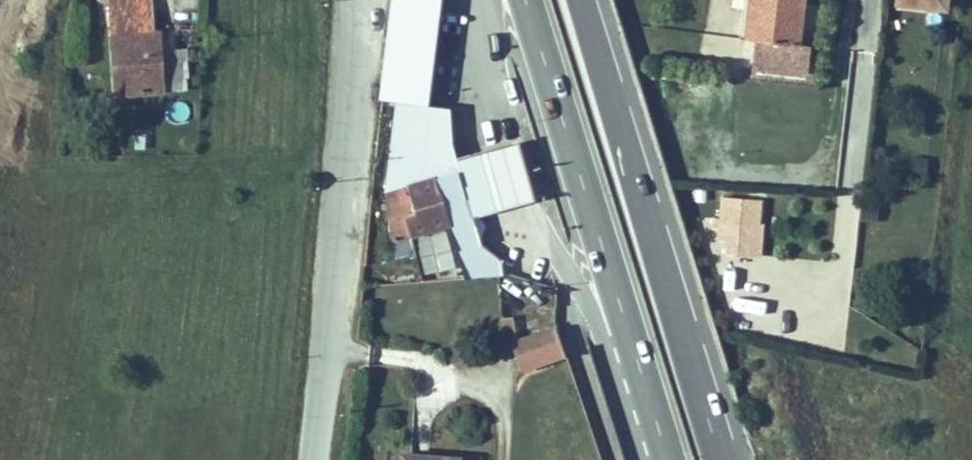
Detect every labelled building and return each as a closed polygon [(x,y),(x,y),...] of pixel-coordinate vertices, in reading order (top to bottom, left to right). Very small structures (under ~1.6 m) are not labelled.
[(128,86),(172,83),(169,43),(164,44),(161,0),(122,0),(128,86)] [(391,18),(439,22),(440,0),(393,0),(391,16),(391,18)] [(747,59),(799,64),(806,0),(754,0),(747,59)] [(937,0),(899,0),(898,6),(925,9),(923,20),(934,22),(937,0)] [(934,22),(948,24),(951,0),(937,0),(934,22)] [(438,30),(439,22),(391,18),(384,82),(419,85),(424,29),(438,30)] [(427,133),(434,158),(391,170),(399,240),(419,235),(414,215),(474,198),(463,159),(454,126),(427,133)] [(520,143),(463,159),(479,218),(537,202),(520,143)] [(479,218),(474,198),(455,204),(460,223),(479,218)] [(556,322),(510,336),(520,370),(566,356),(556,322)] [(398,444),(396,459),(450,459),(450,448),(398,444)]
